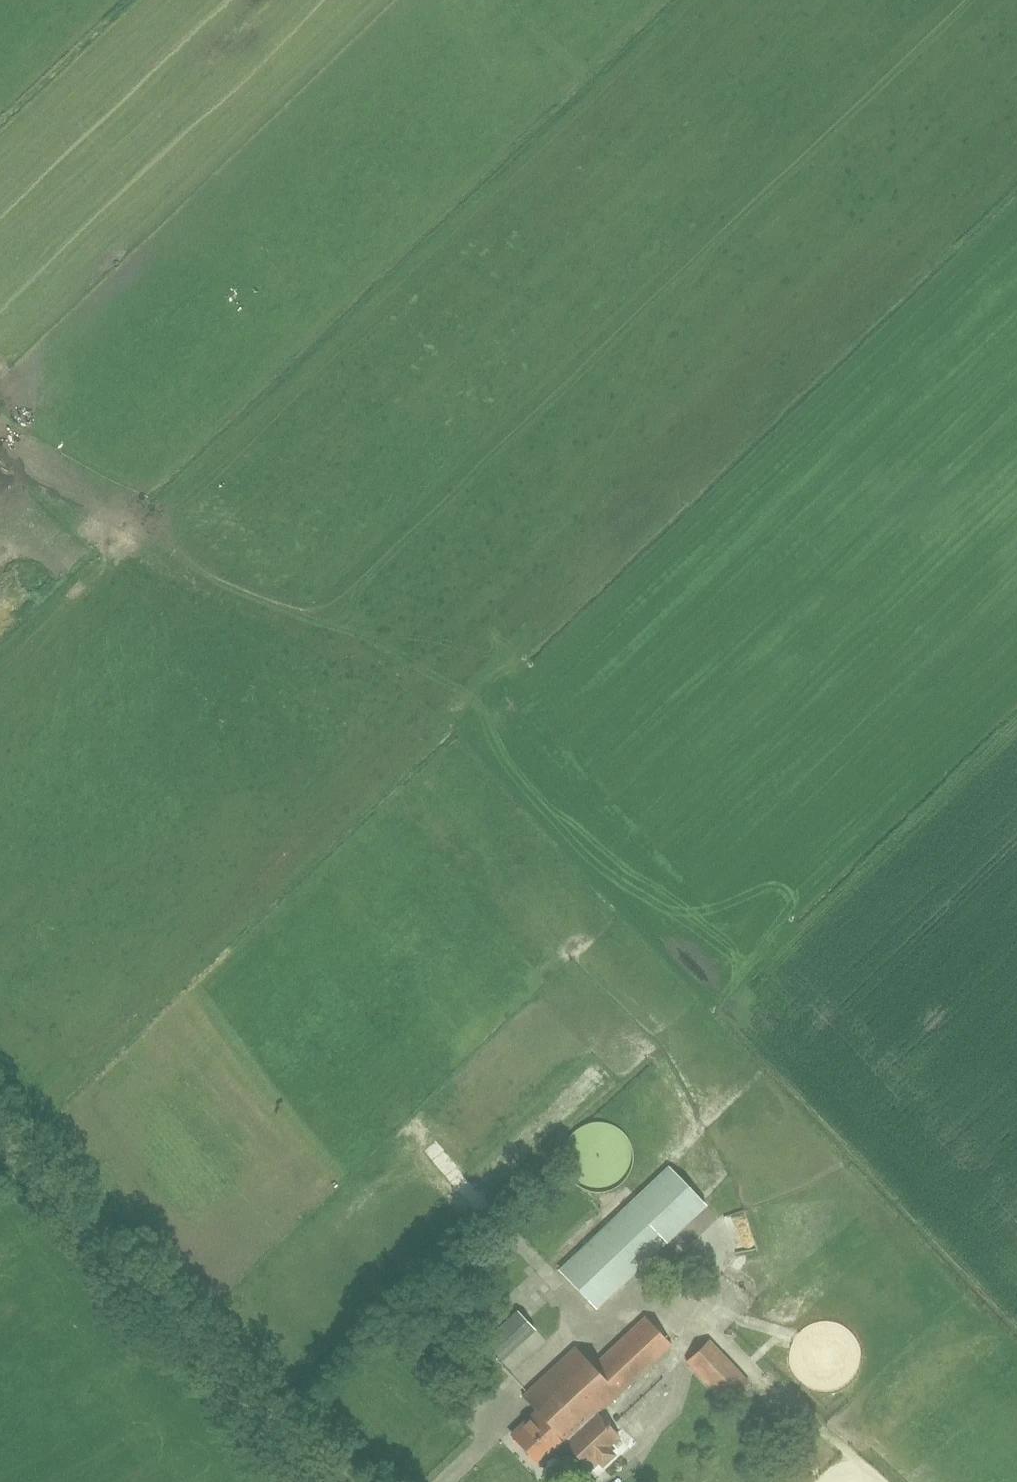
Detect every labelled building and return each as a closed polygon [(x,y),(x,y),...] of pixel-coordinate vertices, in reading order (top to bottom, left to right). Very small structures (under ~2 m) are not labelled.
[(632,1163),(633,1157),(632,1151),(629,1142),(626,1137),(622,1132),(618,1128),(613,1125),(607,1123),(598,1122),(589,1123),(583,1125),(578,1128),(573,1132),(567,1139),(565,1145),(563,1151),(563,1157),(564,1166),(566,1172),(569,1177),(573,1181),(578,1185),(583,1188),(592,1191),(598,1192),(604,1191),(610,1190),(615,1187),(622,1181),(628,1174),(631,1169),(632,1163)] [(596,1307),(705,1202),(670,1165),(560,1271),(596,1307)] [(515,1312),(480,1344),(497,1363),(533,1331),(515,1312)] [(563,1441),(595,1413),(671,1346),(646,1317),(592,1365),(575,1345),(520,1393),(534,1409),(509,1431),(534,1460),(548,1448),(551,1451),(563,1441)] [(709,1342),(686,1362),(724,1406),(747,1386),(709,1342)] [(615,1435),(595,1413),(563,1441),(582,1463),(591,1455),(598,1463),(610,1453),(603,1446),(615,1435)]
